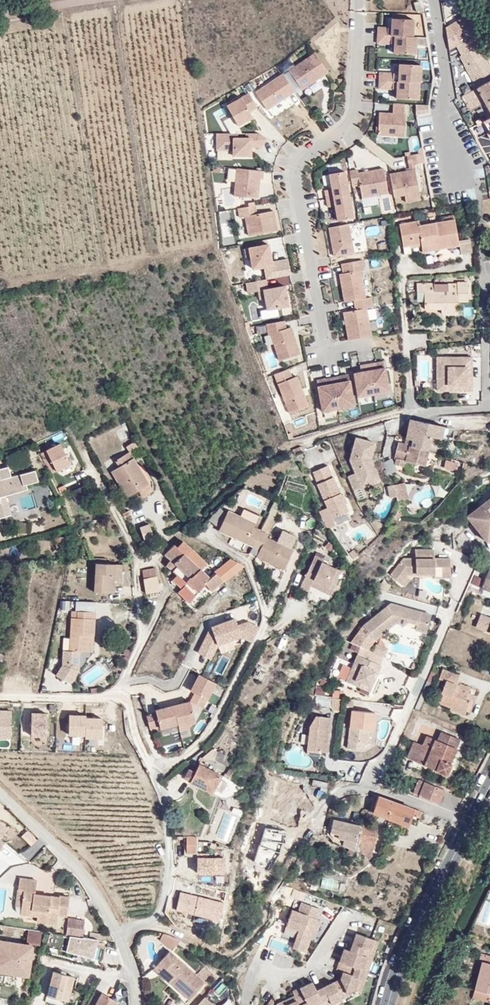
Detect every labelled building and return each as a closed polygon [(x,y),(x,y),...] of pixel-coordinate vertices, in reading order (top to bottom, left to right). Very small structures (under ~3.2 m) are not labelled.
[(378,26),(377,34),(395,34),(412,35),(412,18),(392,17),(391,26),(378,26)] [(460,46),(461,49),(478,40),(471,28),(457,34),(463,45),(460,46)] [(377,34),(377,42),(394,43),(395,34),(377,34)] [(412,35),(395,34),(394,43),(394,52),(415,53),(416,35),(412,35)] [(468,99),(482,91),(489,87),(489,56),(483,44),(481,45),(478,40),(461,49),(472,68),(475,74),(471,76),(473,80),(468,83),(461,87),(468,99)] [(418,49),(418,58),(426,57),(426,49),(418,49)] [(302,87),(327,70),(315,50),(289,67),(302,87)] [(420,81),(421,64),(399,63),(399,72),(379,71),(379,79),(418,81),(420,81)] [(463,73),(468,83),(473,80),(471,76),(475,74),(472,68),(463,73)] [(294,89),(283,72),(255,90),(266,107),(294,89)] [(418,98),(418,81),(379,79),(379,87),(397,88),(396,97),(418,98)] [(482,91),(489,105),(489,87),(482,91)] [(302,105),(322,108),(325,91),(305,88),(302,105)] [(251,115),(248,109),(256,105),(248,91),(226,103),(237,123),(251,115)] [(392,112),(379,111),(378,133),(404,135),(405,113),(404,113),(405,102),(393,101),(392,112)] [(416,113),(429,111),(428,103),(414,102),(416,113)] [(481,110),(486,121),(489,119),(489,105),(481,110)] [(223,108),(215,111),(218,120),(226,117),(223,108)] [(257,129),(231,129),(231,152),(249,152),(248,148),(249,143),(255,140),(259,143),(265,134),(257,129)] [(229,134),(215,134),(215,160),(229,160),(229,134)] [(249,143),(248,148),(259,143),(255,140),(249,143)] [(420,191),(415,163),(425,161),(423,152),(408,155),(411,170),(390,173),(394,196),(405,194),(420,191)] [(345,184),(341,161),(326,164),(329,179),(321,180),(323,188),(345,184)] [(256,195),(258,175),(261,175),(261,167),(235,164),(232,192),(256,195)] [(388,191),(384,166),(363,170),(358,171),(358,167),(350,169),(353,184),(360,182),(362,195),(388,191)] [(350,208),(345,184),(323,188),(325,197),(332,196),(334,210),(350,208)] [(421,199),(420,191),(405,194),(406,201),(421,199)] [(276,227),(272,207),(255,210),(253,202),(236,205),(238,214),(243,213),(247,232),(276,227)] [(346,215),(326,219),(331,247),(351,244),(346,215)] [(462,249),(462,236),(460,236),(454,215),(419,223),(418,219),(398,224),(404,244),(419,240),(420,244),(436,239),(438,246),(460,241),(462,249)] [(470,234),(462,236),(462,249),(463,250),(473,247),(470,234)] [(436,239),(420,244),(422,251),(438,246),(436,239)] [(264,267),(273,265),(272,260),(269,244),(245,249),(247,257),(251,256),(253,269),(264,267)] [(288,258),(278,259),(281,276),(291,274),(288,258)] [(278,259),(272,260),(273,265),(264,267),(267,279),(281,276),(278,259)] [(339,274),(344,302),(354,301),(364,298),(360,271),(363,270),(361,260),(341,263),(341,264),(343,273),(339,274)] [(446,276),(447,282),(433,283),(433,274),(417,275),(418,285),(424,285),(425,293),(425,300),(441,299),(447,299),(447,305),(460,304),(459,292),(466,291),(466,273),(457,273),(457,276),(446,276)] [(266,307),(287,303),(283,284),(266,287),(264,277),(245,280),(246,291),(257,289),(259,297),(264,296),(266,307)] [(371,337),(366,309),(373,308),(371,297),(354,301),(356,310),(343,313),(348,340),(348,341),(371,337)] [(290,325),(289,325),(284,327),(282,319),(265,322),(267,332),(270,332),(278,359),(298,352),(290,325)] [(467,367),(472,366),(472,357),(438,357),(438,391),(448,391),(448,385),(467,385),(467,367)] [(384,358),(376,360),(377,367),(385,365),(384,358)] [(361,369),(353,371),(358,394),(390,389),(385,365),(377,367),(376,360),(360,363),(361,369)] [(472,390),(472,366),(467,367),(467,385),(448,385),(448,391),(472,390)] [(308,406),(296,377),(291,379),(288,369),(287,369),(274,375),(289,414),(308,406)] [(340,373),(333,374),(338,405),(354,402),(350,378),(342,379),(340,373)] [(338,405),(333,374),(325,376),(326,382),(318,384),(322,408),(338,405)] [(326,382),(325,376),(317,378),(318,384),(326,382)] [(411,440),(429,446),(433,433),(448,436),(451,424),(413,413),(406,438),(411,440)] [(355,470),(346,473),(357,498),(366,494),(362,484),(360,478),(377,470),(370,455),(374,439),(354,434),(349,455),(355,470)] [(425,463),(429,446),(411,440),(406,438),(399,437),(394,452),(397,453),(395,461),(403,464),(406,457),(425,463)] [(62,445),(42,451),(49,475),(69,469),(62,445)] [(136,483),(146,477),(130,449),(115,458),(119,465),(112,469),(127,496),(139,489),(136,483)] [(443,461),(442,471),(456,472),(456,462),(443,461)] [(350,509),(329,465),(312,472),(327,506),(332,517),(350,509)] [(380,477),(377,470),(360,478),(362,484),(380,477)] [(21,491),(34,487),(31,476),(10,483),(7,473),(0,475),(0,523),(10,519),(5,502),(23,496),(21,491)] [(153,489),(146,477),(136,483),(139,489),(143,495),(153,489)] [(391,482),(395,490),(397,496),(406,492),(400,477),(391,482)] [(391,482),(390,481),(383,484),(387,494),(395,490),(391,482)] [(84,486),(71,491),(76,503),(89,498),(84,486)] [(467,517),(486,541),(489,538),(489,498),(467,517)] [(334,522),(332,517),(327,506),(318,510),(325,526),(334,522)] [(221,530),(227,512),(219,509),(210,522),(221,530)] [(242,510),(239,517),(255,523),(258,517),(242,510)] [(255,523),(239,517),(227,512),(221,530),(220,532),(260,551),(258,558),(285,570),(295,550),(267,537),(268,534),(259,531),(253,528),(255,523)] [(266,517),(259,531),(268,534),(274,521),(266,517)] [(150,522),(140,526),(147,546),(157,543),(150,522)] [(206,562),(212,556),(197,542),(196,542),(187,534),(182,540),(179,537),(169,547),(175,552),(172,558),(178,564),(183,559),(195,569),(192,572),(193,573),(191,575),(188,579),(199,589),(202,585),(209,577),(215,584),(227,574),(221,564),(215,570),(206,562)] [(231,572),(247,558),(236,550),(224,561),(230,572),(231,572)] [(449,578),(449,559),(431,558),(431,550),(414,550),(414,558),(405,558),(393,574),(406,584),(414,577),(411,572),(435,572),(434,566),(440,566),(440,578),(449,578)] [(342,560),(323,552),(320,557),(311,554),(300,577),(310,581),(313,576),(332,583),(342,560)] [(192,572),(195,569),(183,559),(178,564),(191,575),(193,573),(192,572)] [(116,583),(118,562),(97,560),(95,591),(115,592),(116,583)] [(230,572),(224,561),(221,564),(227,574),(230,572)] [(125,562),(118,562),(116,583),(122,582),(125,562)] [(489,564),(481,585),(489,589),(489,564)] [(157,568),(144,570),(147,593),(160,592),(157,568)] [(471,584),(479,586),(481,578),(472,576),(471,584)] [(61,601),(61,610),(74,609),(74,601),(61,601)] [(424,631),(427,611),(390,603),(363,627),(376,640),(396,622),(401,626),(405,620),(413,622),(414,628),(424,631)] [(216,615),(205,640),(216,645),(223,631),(246,622),(255,626),(262,612),(253,609),(243,613),(240,606),(216,615)] [(95,612),(78,611),(77,622),(72,621),(70,651),(79,651),(86,652),(87,635),(94,636),(95,612)] [(480,615),(476,628),(489,634),(489,619),(480,615)] [(376,640),(363,627),(359,634),(373,642),(376,640)] [(373,642),(359,634),(352,644),(367,648),(373,642)] [(70,651),(63,651),(63,665),(56,675),(66,682),(71,682),(79,670),(79,651),(70,651)] [(366,681),(374,684),(383,664),(356,653),(346,681),(363,687),(366,681)] [(202,680),(197,688),(203,691),(209,694),(221,669),(205,661),(198,678),(202,680)] [(466,693),(470,686),(472,682),(464,678),(462,681),(459,679),(463,671),(445,665),(442,672),(448,675),(443,687),(438,700),(452,706),(450,711),(463,715),(466,706),(471,695),(466,693)] [(448,675),(442,672),(437,684),(443,687),(448,675)] [(262,678),(253,673),(248,680),(258,685),(262,678)] [(371,690),(374,684),(366,681),(363,687),(371,690)] [(479,691),(470,686),(466,693),(471,695),(466,706),(472,708),(479,691)] [(197,688),(181,693),(185,711),(187,718),(197,716),(196,710),(203,709),(200,698),(197,688)] [(341,701),(341,688),(332,689),(332,700),(341,701)] [(166,699),(157,701),(161,715),(169,713),(170,715),(185,711),(181,693),(165,697),(166,699)] [(24,708),(11,707),(11,715),(4,715),(0,715),(0,736),(4,736),(4,733),(24,734),(24,708)] [(59,732),(59,710),(44,709),(44,732),(59,732)] [(311,743),(326,743),(331,743),(331,710),(316,709),(314,715),(312,720),(311,743)] [(374,710),(349,710),(350,751),(366,750),(366,743),(374,743),(374,710)] [(99,712),(82,711),(81,731),(98,731),(98,733),(114,734),(115,715),(98,715),(99,712)] [(446,754),(455,731),(443,727),(440,734),(427,728),(422,738),(413,734),(405,753),(448,770),(452,757),(446,754)] [(225,750),(235,736),(225,729),(215,744),(225,750)] [(462,733),(455,731),(446,754),(452,757),(462,733)] [(163,744),(166,754),(181,749),(178,739),(163,744)] [(225,770),(232,755),(214,748),(202,756),(205,758),(202,764),(199,763),(196,771),(189,768),(186,777),(191,780),(190,783),(212,793),(214,787),(223,791),(227,779),(220,776),(223,769),(225,770)] [(422,761),(417,772),(443,783),(448,771),(422,761)] [(412,795),(441,806),(446,791),(417,781),(412,795)] [(361,806),(336,799),(332,813),(340,815),(339,818),(345,819),(344,826),(355,831),(373,836),(380,811),(361,806)] [(227,843),(238,818),(225,813),(214,838),(227,843)] [(21,838),(31,847),(37,839),(26,831),(21,838)] [(197,853),(197,836),(187,836),(187,853),(197,853)] [(397,866),(403,867),(405,852),(399,851),(397,866)] [(207,854),(197,854),(197,873),(224,873),(224,858),(207,858),(207,854)] [(53,901),(59,902),(59,899),(67,900),(70,882),(61,881),(60,883),(50,882),(50,885),(43,885),(43,869),(24,867),(23,880),(30,880),(29,896),(32,896),(32,903),(38,903),(53,905),(53,901)] [(320,888),(338,890),(340,879),(322,877),(320,888)] [(30,880),(23,880),(21,896),(29,896),(30,880)] [(489,927),(489,884),(477,923),(489,927)] [(176,909),(219,920),(224,903),(180,892),(176,909)] [(316,916),(322,899),(304,893),(298,909),(293,907),(285,924),(296,928),(290,946),(302,951),(308,933),(315,936),(322,918),(316,916)] [(58,913),(59,902),(53,901),(53,905),(38,903),(38,910),(58,913)] [(67,923),(84,925),(86,908),(69,907),(67,923)] [(368,951),(362,948),(366,936),(373,936),(378,920),(359,914),(355,924),(350,923),(347,931),(341,929),(334,951),(340,952),(336,959),(316,978),(313,974),(305,982),(301,978),(286,991),(290,996),(279,1004),(316,1004),(330,993),(332,995),(340,989),(335,984),(347,972),(360,976),(368,951)] [(67,923),(52,922),(49,937),(95,946),(99,927),(84,925),(67,923)] [(183,932),(167,925),(163,934),(173,942),(183,932)] [(0,931),(0,962),(30,965),(33,934),(0,931)] [(278,944),(277,951),(290,953),(291,947),(278,944)] [(163,969),(166,971),(174,979),(191,993),(206,976),(171,945),(159,958),(167,964),(163,969)] [(477,980),(489,984),(489,953),(486,952),(477,980)] [(167,964),(159,958),(155,962),(163,969),(167,964)] [(44,985),(60,989),(64,979),(70,981),(75,967),(51,960),(44,985)] [(64,979),(60,989),(67,991),(70,981),(64,979)] [(187,996),(191,993),(174,979),(171,982),(187,996)] [(218,994),(228,988),(225,981),(215,987),(218,994)] [(94,1000),(104,1004),(118,1004),(114,1003),(119,994),(102,984),(94,1000)] [(194,1004),(218,1004),(205,993),(194,1004)]
